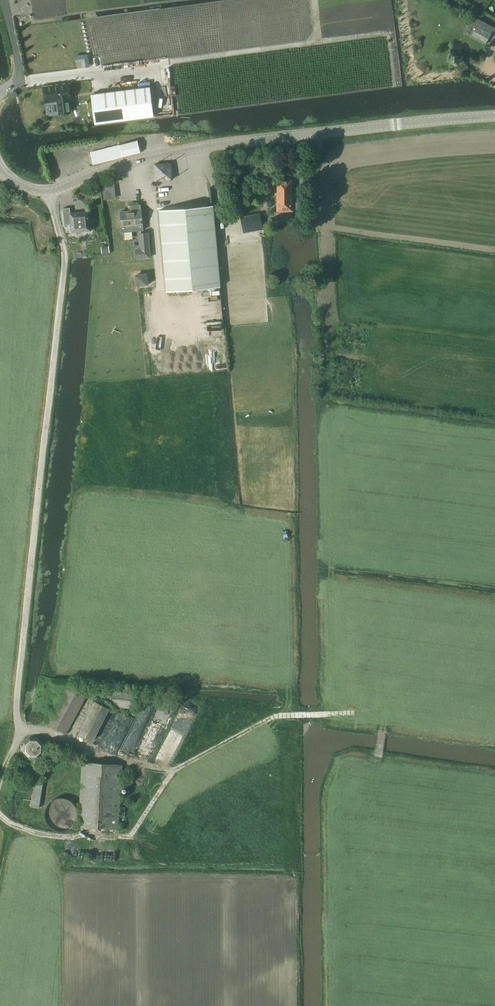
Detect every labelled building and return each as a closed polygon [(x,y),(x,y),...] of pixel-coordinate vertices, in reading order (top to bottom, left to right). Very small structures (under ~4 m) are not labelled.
[(494,31),(494,27),(480,19),(471,34),(486,42),(492,29),(494,31)] [(74,111),(87,109),(85,96),(87,96),(84,80),(58,83),(61,100),(72,98),(74,111)] [(150,86),(91,94),(95,124),(154,116),(150,86)] [(91,152),(94,163),(140,151),(137,140),(91,152)] [(156,180),(172,179),(171,162),(155,164),(156,180)] [(291,181),(278,181),(278,210),(291,210),(303,210),(303,205),(299,205),(299,203),(291,203),(291,181)] [(130,210),(120,211),(122,227),(122,232),(143,230),(142,225),(141,209),(140,204),(130,205),(130,210)] [(192,207),(159,210),(162,247),(166,291),(180,290),(187,361),(227,358),(220,286),(216,241),(213,205),(192,207)] [(70,213),(70,207),(63,208),(64,224),(71,224),(72,232),(91,230),(89,211),(70,213)] [(241,216),(243,228),(261,225),(259,213),(241,216)] [(148,232),(139,233),(140,242),(148,241),(148,232)] [(136,249),(137,258),(150,257),(149,248),(141,249),(136,249)] [(146,274),(136,275),(137,286),(147,285),(146,274)] [(48,723),(66,733),(85,697),(67,688),(48,723)] [(109,704),(135,708),(137,692),(111,688),(109,704)] [(79,732),(93,739),(109,707),(95,700),(79,732)] [(29,758),(35,758),(35,757),(37,757),(43,751),(43,743),(38,736),(29,736),(26,738),(23,742),(23,744),(20,744),(20,750),(23,750),(29,756),(29,758)] [(79,825),(119,827),(122,763),(82,761),(79,825)] [(31,806),(39,807),(43,783),(35,782),(31,806)] [(76,819),(76,816),(76,813),(75,810),(74,807),(72,805),(69,803),(67,802),(64,801),(61,801),(59,801),(55,802),(52,803),(50,806),(48,808),(47,811),(46,814),(46,816),(47,819),(47,822),(49,824),(51,827),(53,828),(57,830),(60,831),(63,831),(67,829),(70,828),(72,826),(74,823),(75,821),(76,819)]
